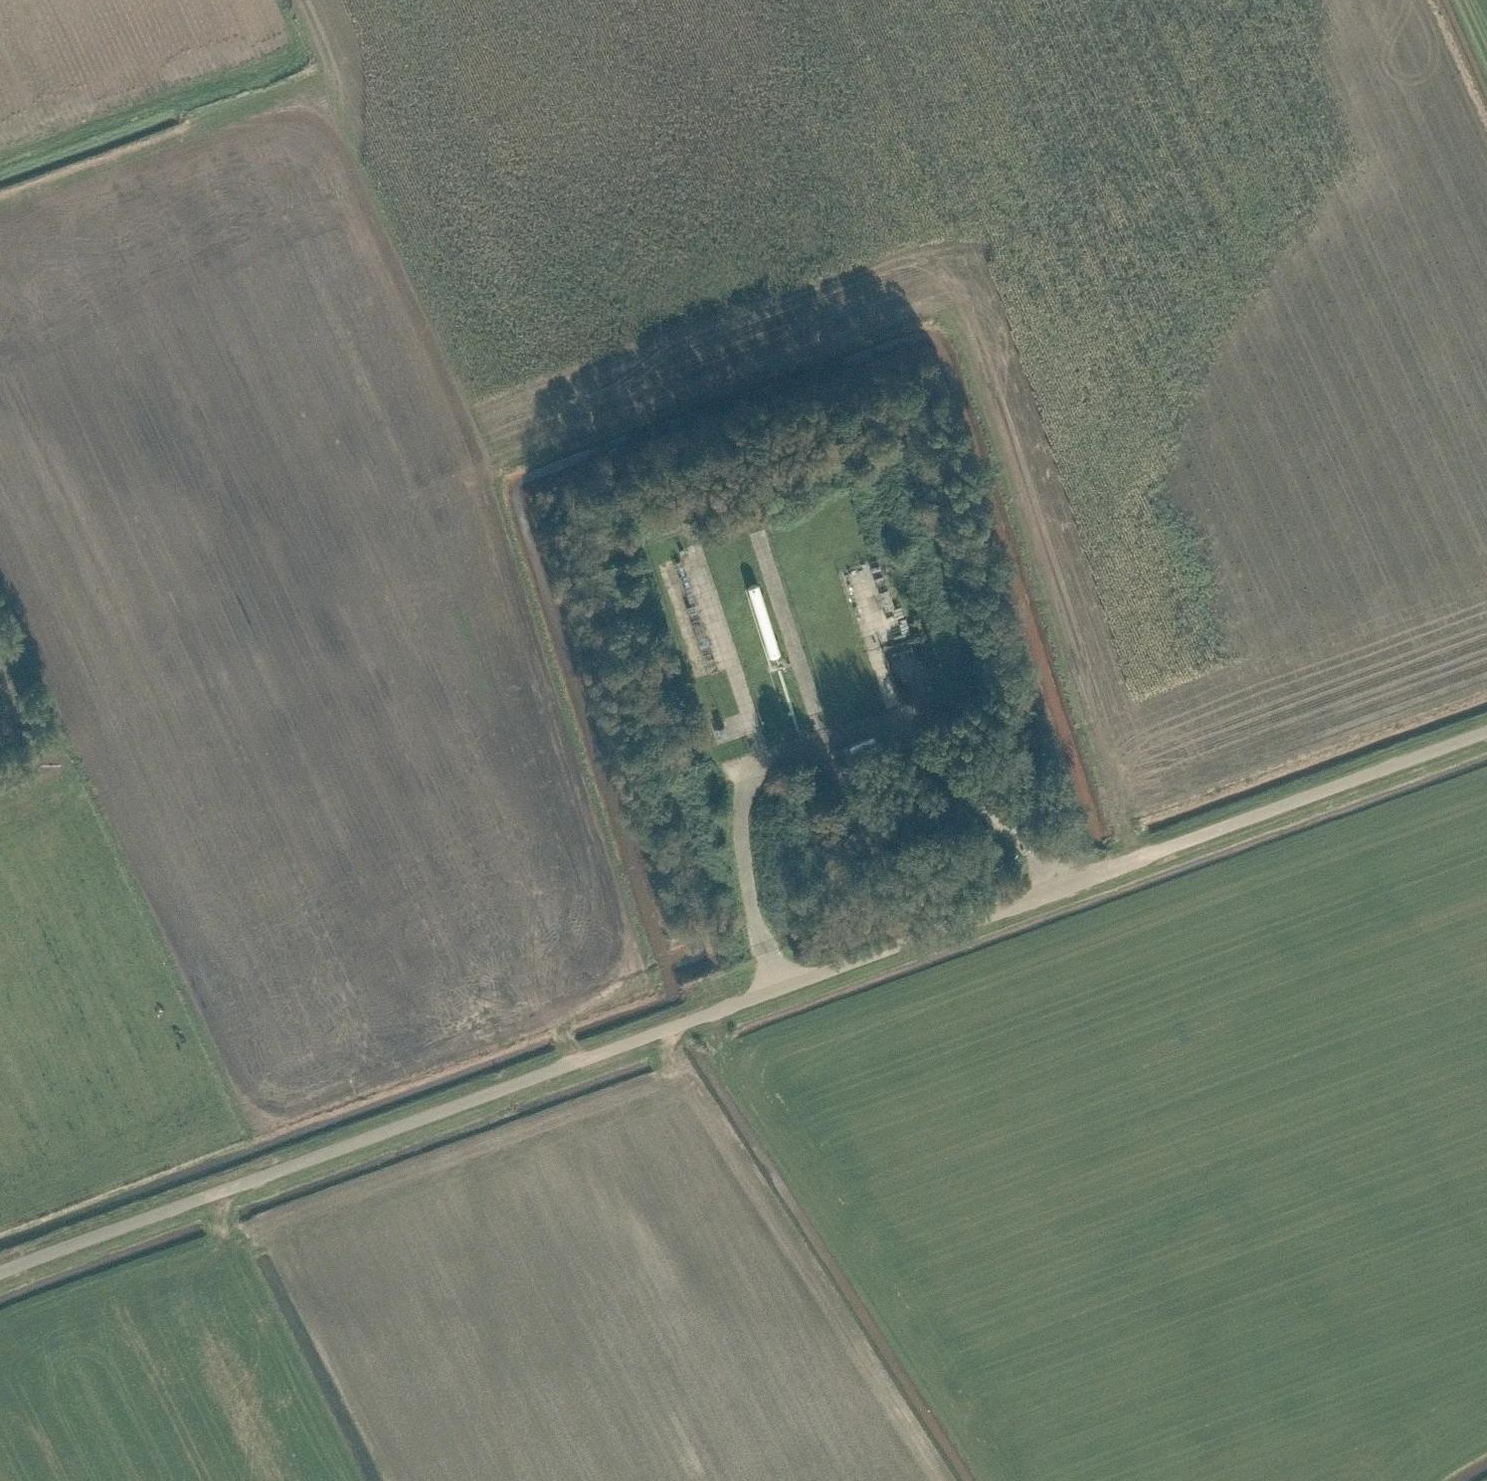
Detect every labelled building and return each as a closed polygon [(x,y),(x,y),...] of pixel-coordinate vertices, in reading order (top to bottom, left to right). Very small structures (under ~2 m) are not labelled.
[(848,813),(838,817),(842,826),(851,823),(848,813)] [(858,851),(869,847),(866,838),(854,843),(858,851)]
